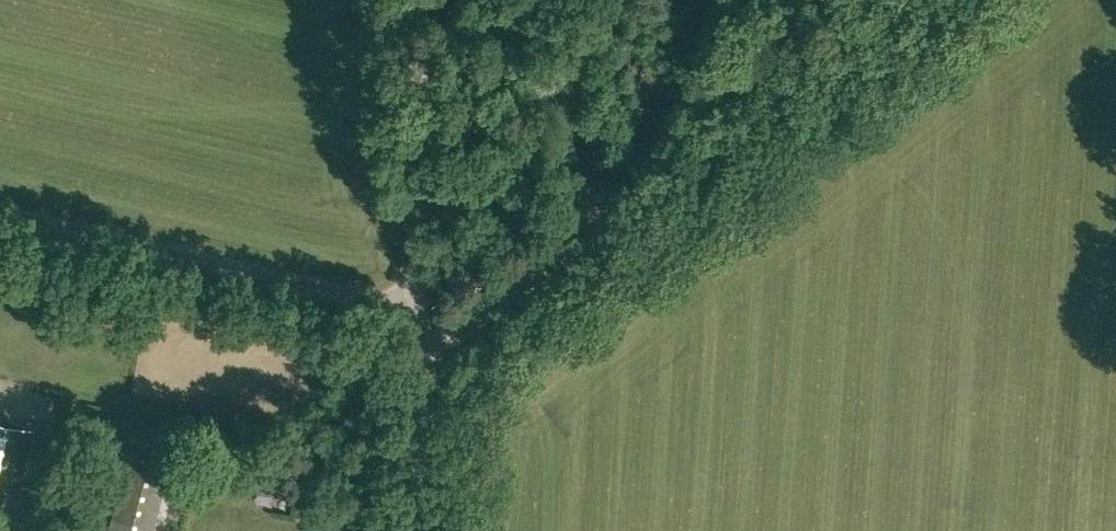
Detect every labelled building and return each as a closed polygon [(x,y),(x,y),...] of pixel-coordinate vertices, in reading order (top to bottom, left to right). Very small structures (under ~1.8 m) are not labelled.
[(15,516),(26,472),(31,473),(34,459),(30,458),(37,428),(0,419),(0,512),(15,516)] [(170,471),(127,460),(108,530),(154,530),(170,471)] [(258,490),(294,495),(297,472),(261,467),(258,490)]
